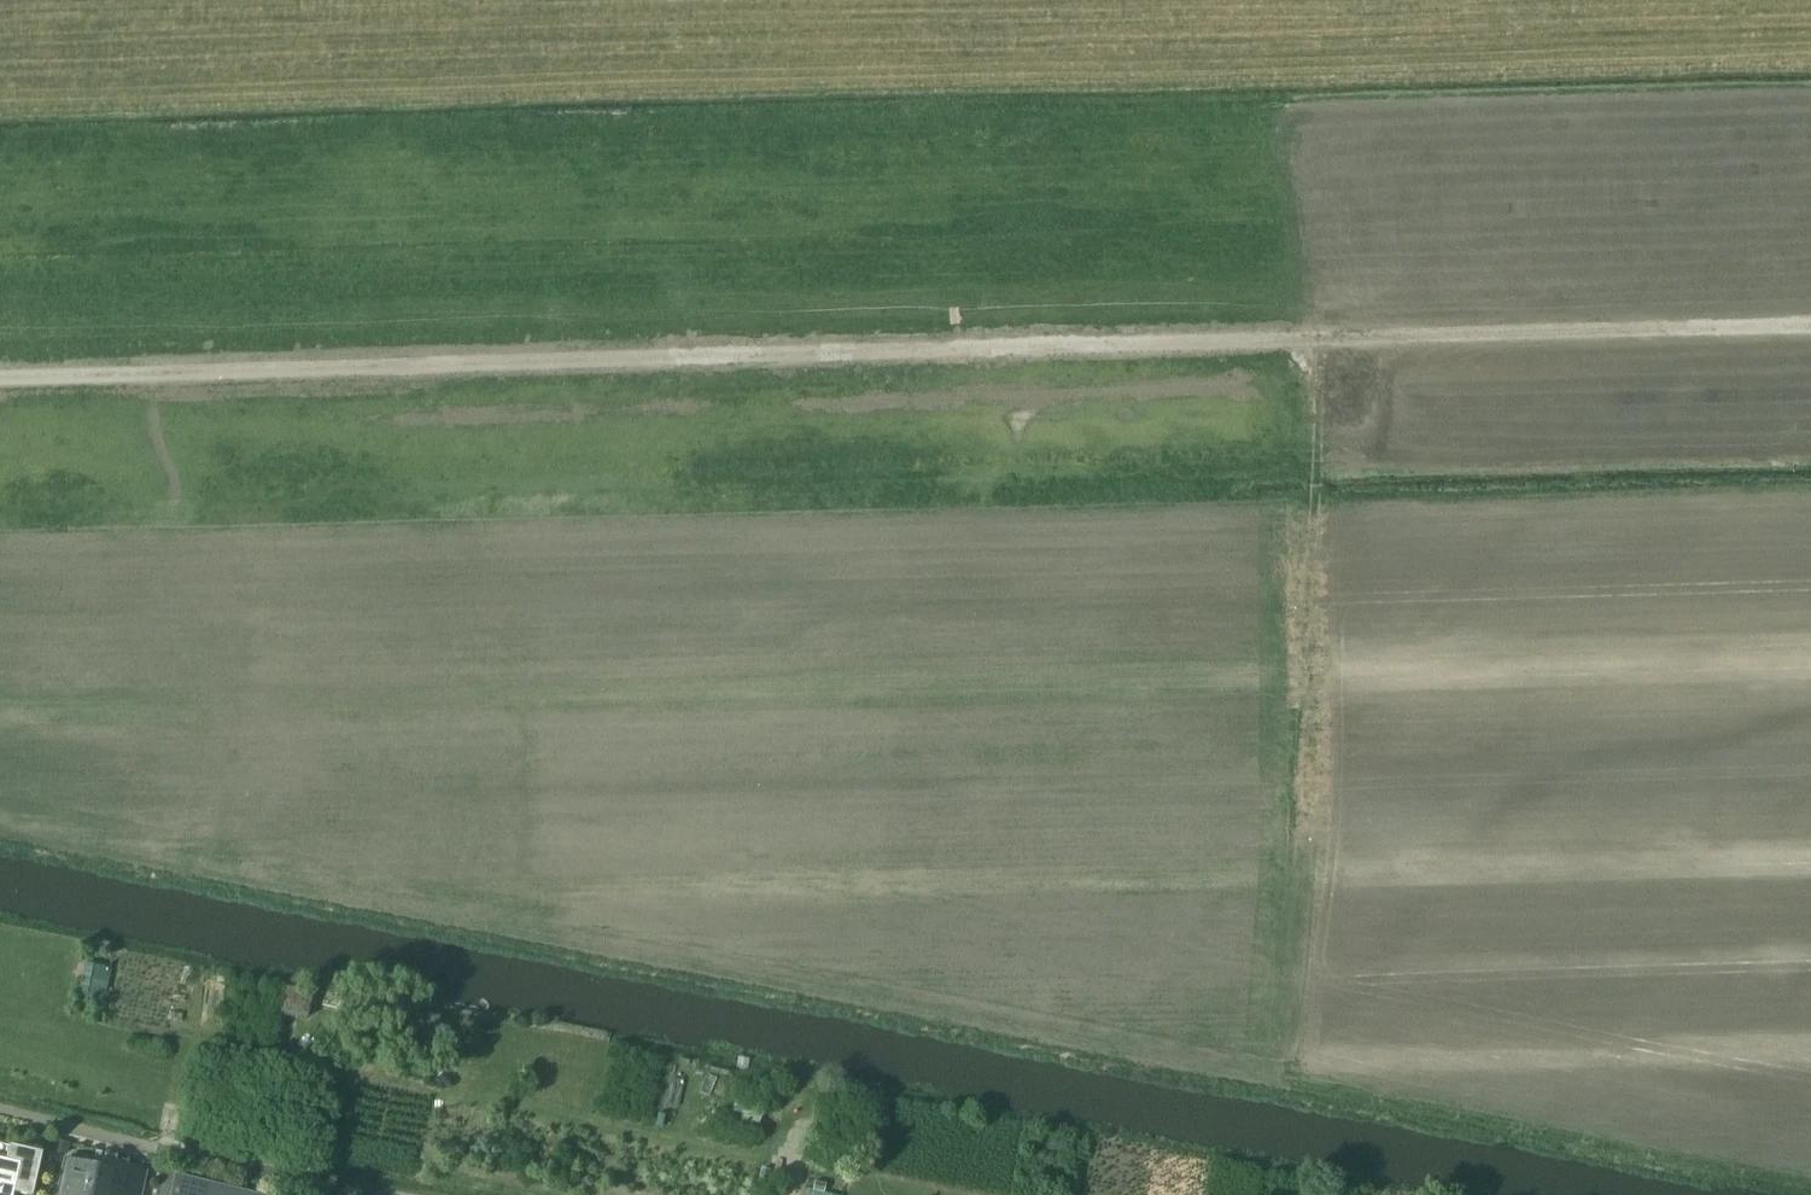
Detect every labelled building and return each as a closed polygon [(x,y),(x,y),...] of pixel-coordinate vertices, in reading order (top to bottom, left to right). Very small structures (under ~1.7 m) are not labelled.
[(363,1005),(361,1014),(381,1018),(382,1009),(363,1005)] [(743,1107),(739,1128),(757,1132),(761,1111),(743,1107)] [(67,1154),(69,1143),(55,1140),(53,1150),(67,1154)] [(0,1144),(0,1194),(6,1194),(7,1191),(25,1194),(34,1194),(43,1152),(10,1145),(10,1147),(0,1144)] [(62,1179),(70,1181),(66,1194),(142,1194),(147,1170),(102,1159),(101,1165),(67,1157),(62,1179)] [(179,1168),(164,1165),(157,1194),(259,1194),(177,1176),(179,1168)]
